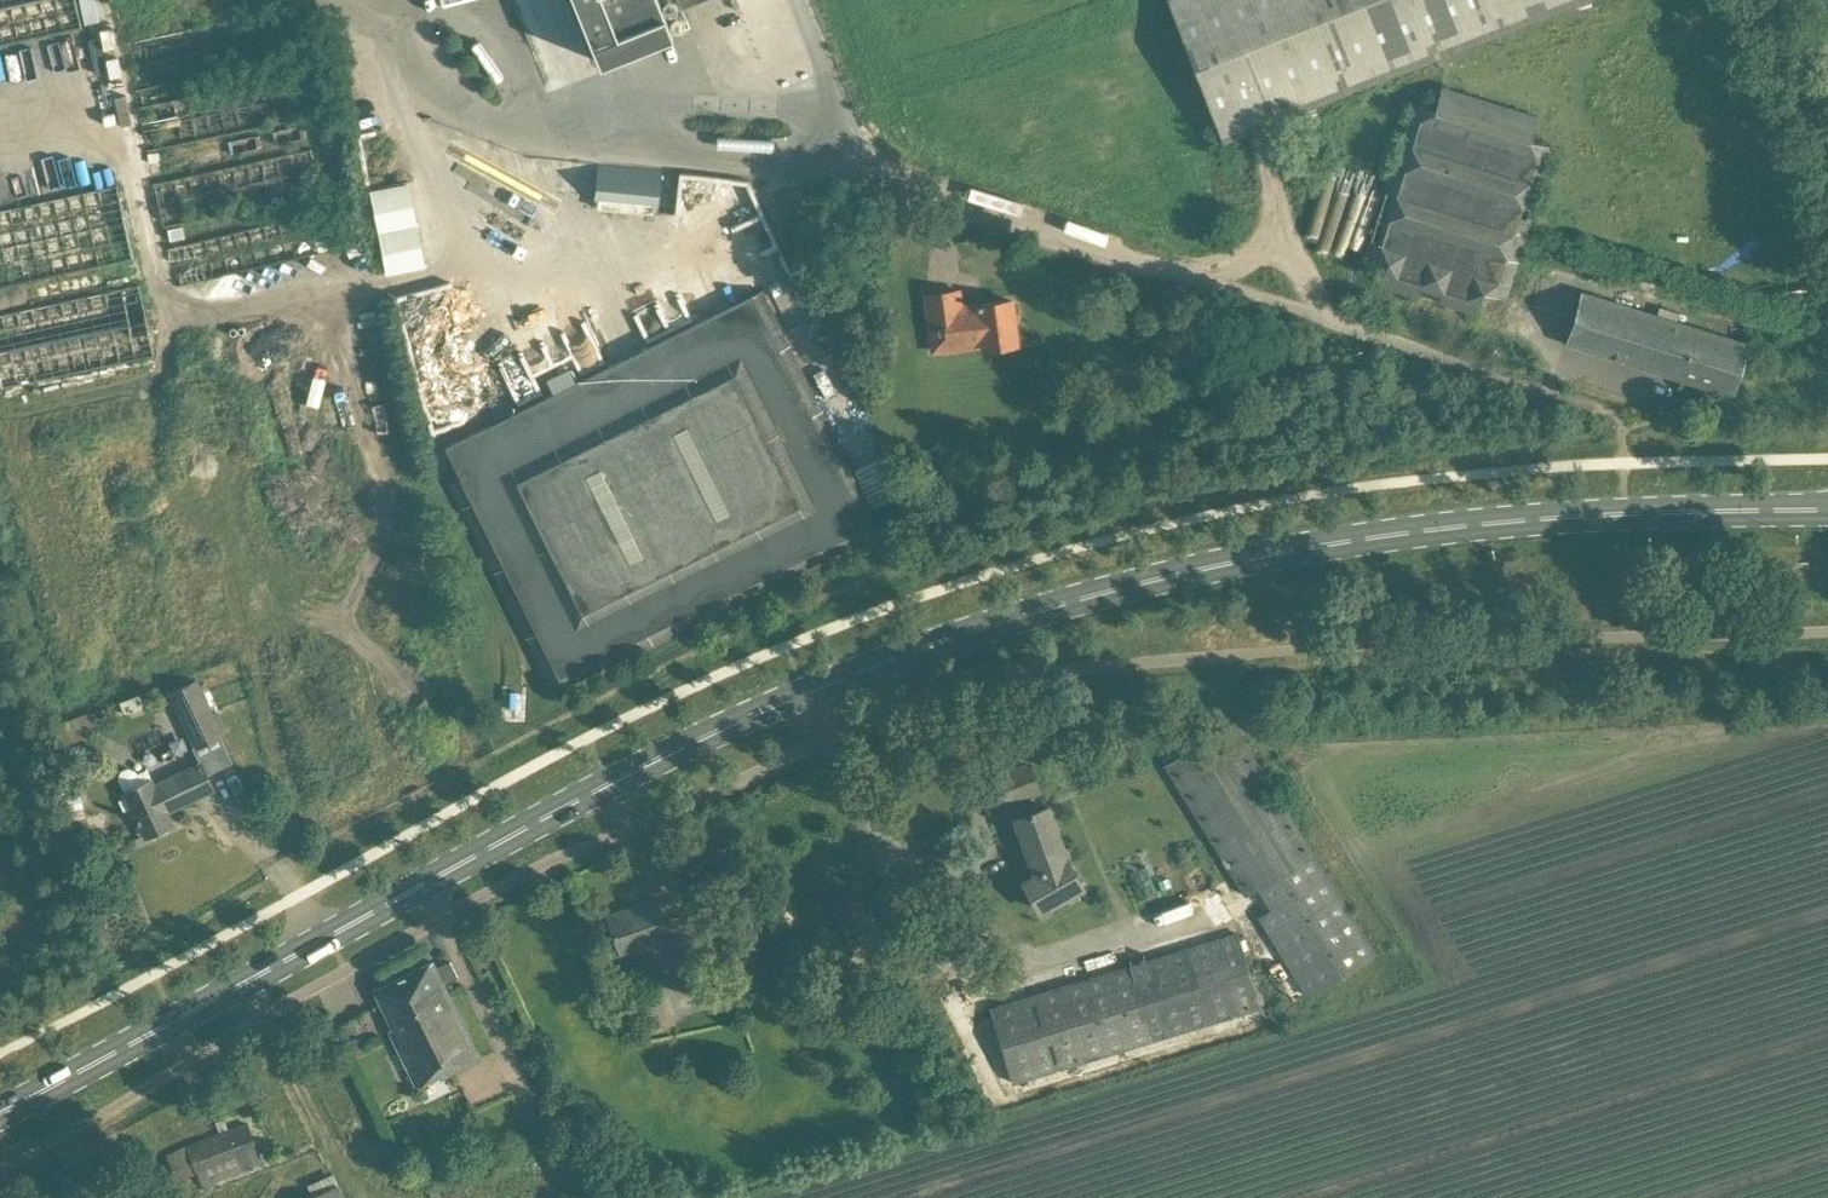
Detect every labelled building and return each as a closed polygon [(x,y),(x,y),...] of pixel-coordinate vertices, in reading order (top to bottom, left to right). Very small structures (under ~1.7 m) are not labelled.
[(83,27),(77,0),(0,0),(0,45),(83,27)] [(593,41),(601,62),(673,33),(665,13),(660,0),(576,0),(593,41)] [(1223,140),(1582,0),(1168,0),(1223,140)] [(1442,86),(1435,109),(1413,102),(1365,254),(1388,261),(1381,283),(1477,313),(1484,290),(1506,297),(1553,145),(1531,138),(1538,116),(1442,86)] [(662,170),(598,163),(594,207),(658,213),(662,170)] [(94,190),(0,211),(0,288),(134,258),(118,185),(94,190)] [(116,289),(0,315),(0,381),(2,389),(155,355),(140,284),(116,289)] [(446,446),(457,468),(462,479),(451,484),(554,692),(882,530),(763,290),(576,382),(554,393),(446,446)] [(925,294),(929,325),(932,351),(982,345),(983,347),(1000,345),(1000,348),(1014,346),(1014,344),(1017,343),(1012,300),(962,306),(960,290),(925,294)] [(1584,293),(1576,317),(1569,341),(1731,392),(1747,344),(1584,293)] [(569,367),(547,378),(554,393),(576,382),(569,367)] [(226,734),(197,678),(166,694),(196,750),(226,734)] [(61,722),(74,754),(99,744),(86,711),(61,722)] [(1166,762),(1181,784),(1280,946),(1262,956),(1288,999),(1305,987),(1310,996),(1377,955),(1244,740),(1232,720),(1166,762)] [(122,770),(119,778),(125,791),(136,813),(146,835),(172,823),(164,805),(193,792),(195,796),(213,788),(203,766),(201,762),(154,784),(152,778),(147,768),(137,773),(136,769),(129,767),(122,770)] [(999,776),(1008,801),(1039,789),(1030,765),(999,776)] [(81,794),(68,796),(71,810),(84,807),(81,794)] [(1017,817),(1026,840),(1036,874),(1025,881),(1041,910),(1083,886),(1067,857),(1057,828),(1049,806),(1017,817)] [(609,916),(622,952),(671,935),(658,898),(609,916)] [(1265,1029),(1259,1009),(1261,1009),(1238,931),(1119,966),(1120,967),(990,1005),(1018,1099),(1230,1036),(1231,1039),(1265,1029)] [(375,990),(386,1012),(393,1026),(390,1028),(418,1085),(438,1076),(439,1078),(481,1058),(455,1004),(444,983),(459,976),(451,961),(437,968),(434,961),(375,990)] [(249,1122),(189,1145),(199,1171),(204,1185),(264,1163),(249,1122)] [(339,1184),(306,1197),(345,1197),(339,1184)]
